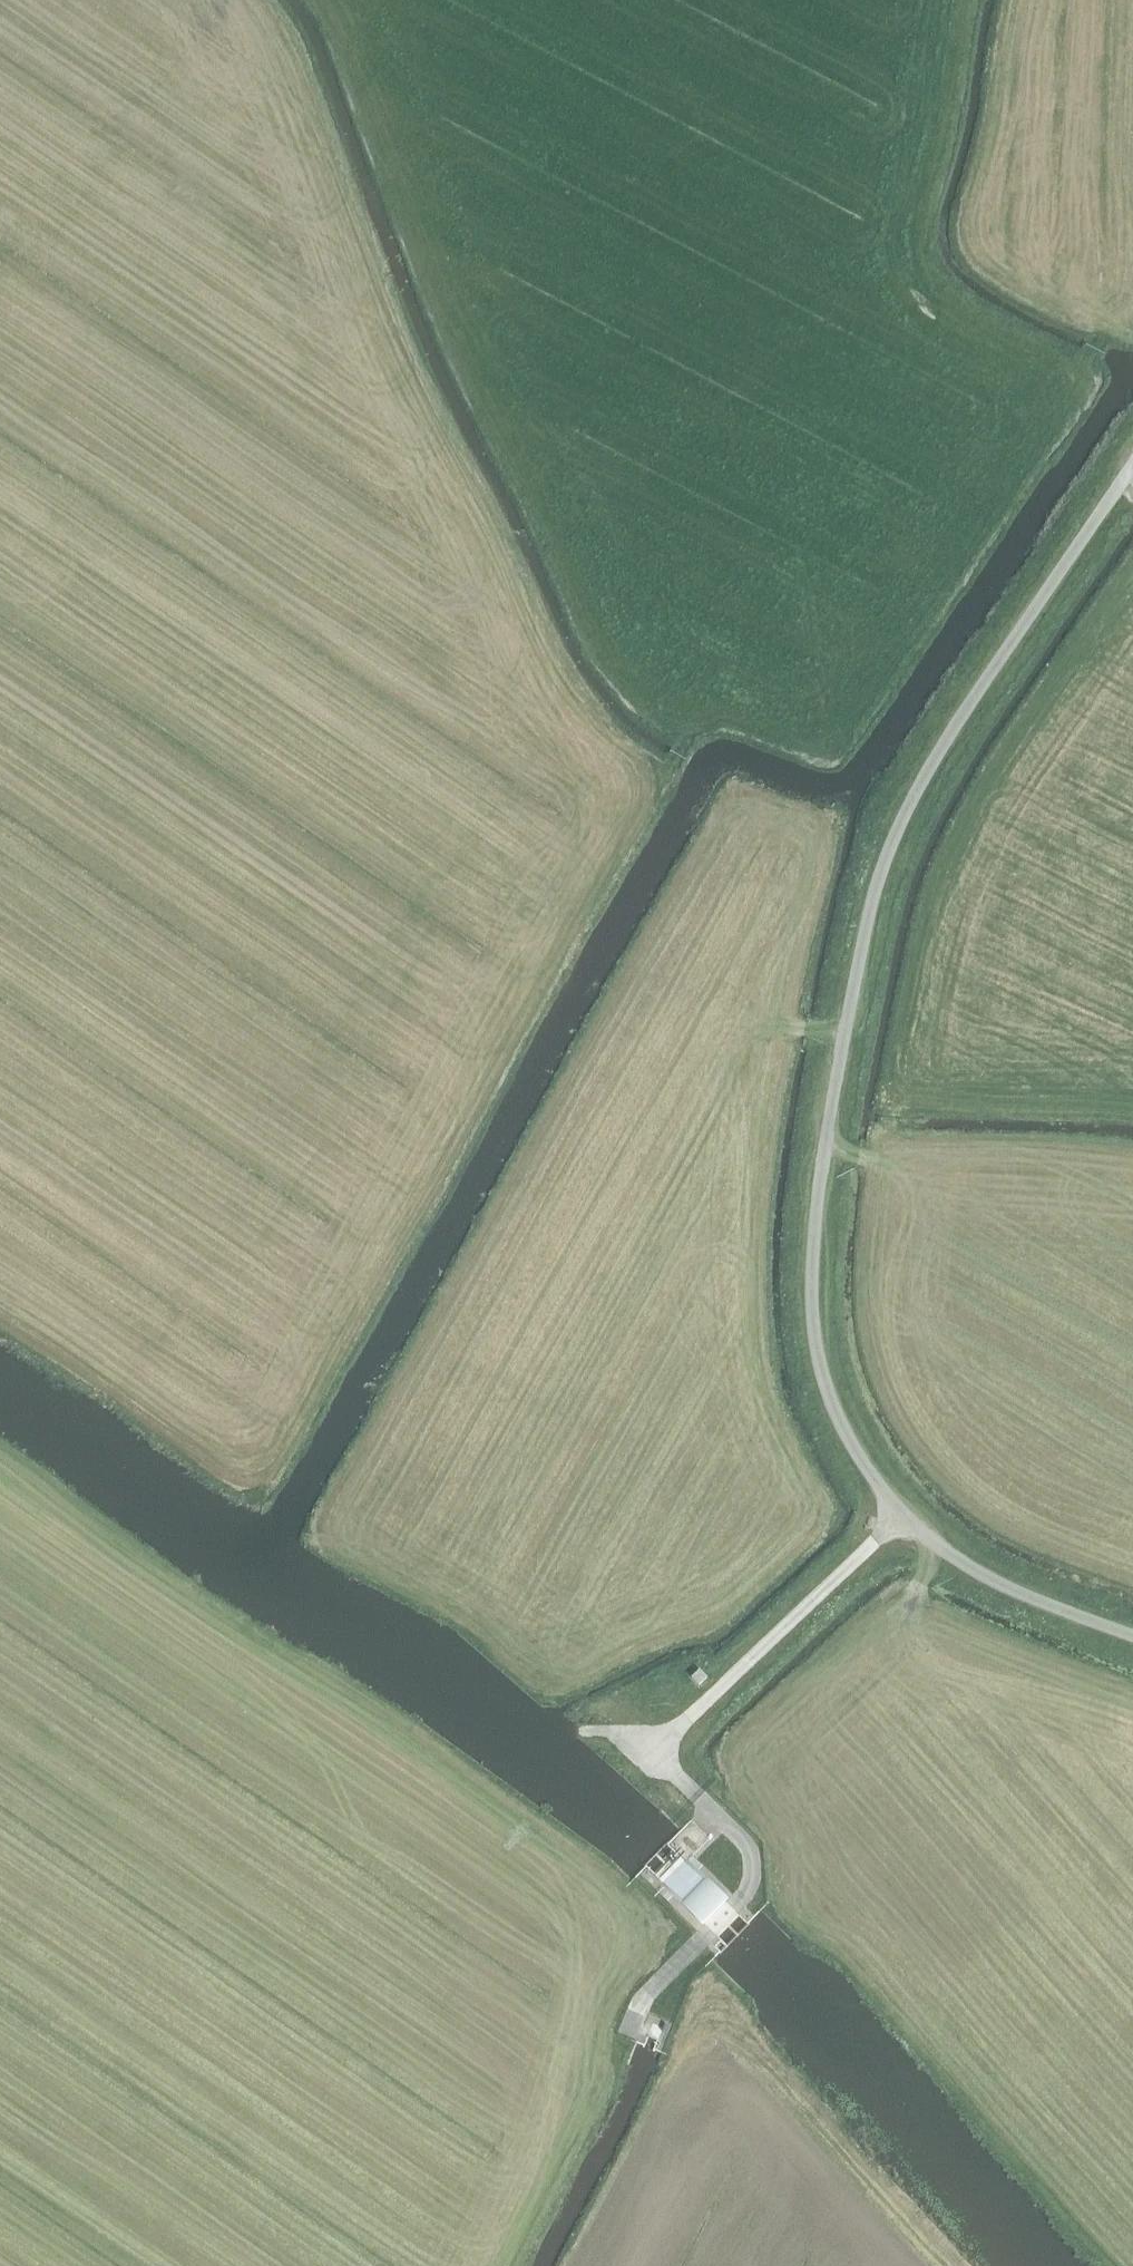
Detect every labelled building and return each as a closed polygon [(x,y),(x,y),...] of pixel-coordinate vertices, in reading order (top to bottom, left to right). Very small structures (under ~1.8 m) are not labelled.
[(690,1678),(698,1686),(707,1678),(699,1669),(690,1678)] [(662,1885),(661,1886),(700,1925),(701,1924),(701,1923),(711,1913),(712,1912),(722,1902),(722,1901),(723,1902),(723,1901),(724,1901),(684,1862),(683,1864),(673,1874),(672,1875),(662,1885)]
